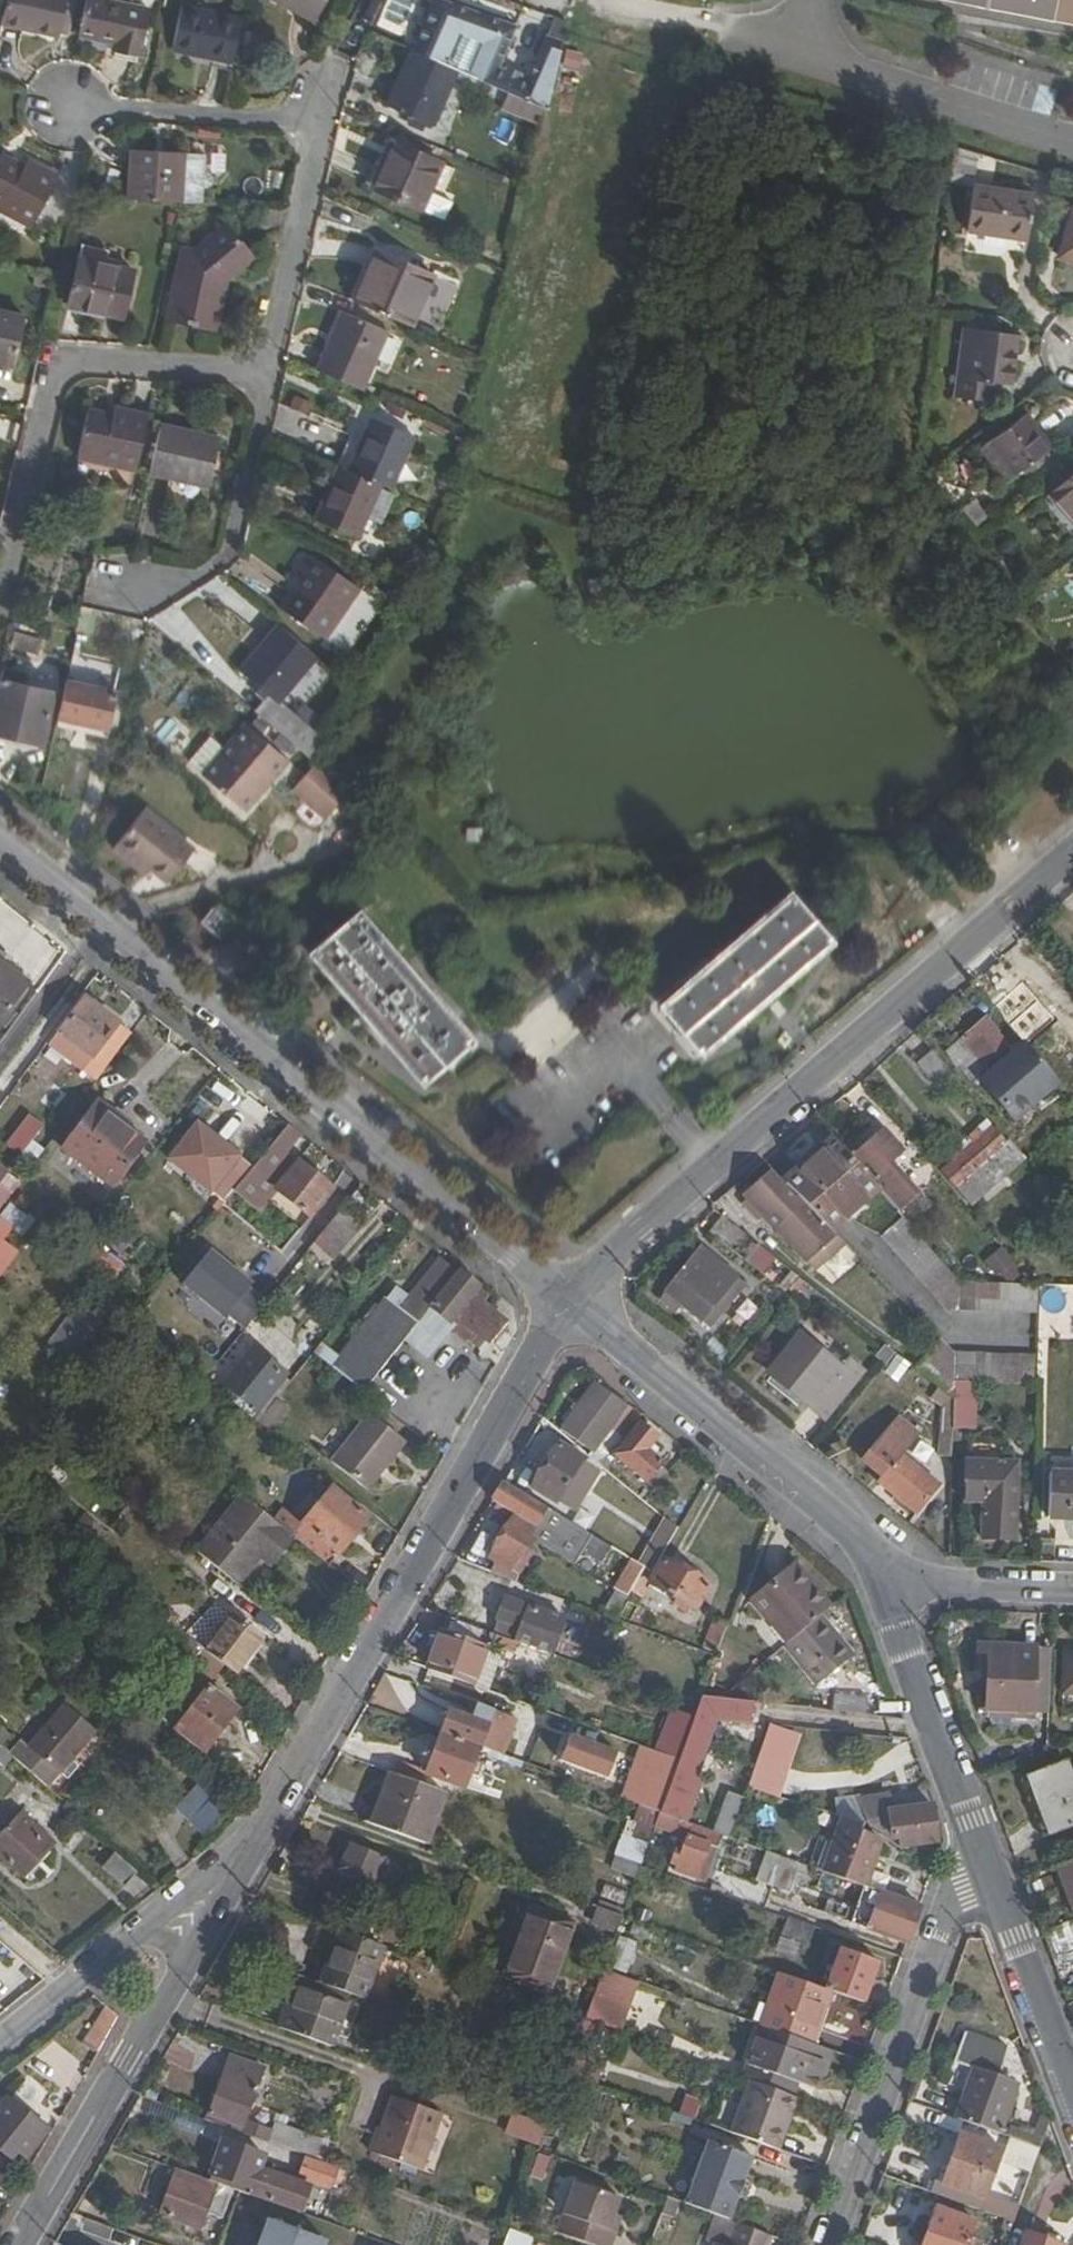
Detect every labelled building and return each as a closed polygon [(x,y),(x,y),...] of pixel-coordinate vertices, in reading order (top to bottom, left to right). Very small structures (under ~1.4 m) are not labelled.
[(1,19),(60,32),(66,0),(5,0),(1,19)] [(116,0),(83,0),(76,30),(115,38),(113,48),(134,52),(144,6),(116,0)] [(310,14),(318,0),(285,0),(310,14)] [(415,44),(446,58),(460,22),(483,30),(470,69),(488,78),(507,21),(447,0),(431,0),(415,44)] [(1072,21),(1072,0),(965,0),(1072,21)] [(228,57),(238,14),(176,1),(166,43),(228,57)] [(538,31),(517,91),(542,102),(558,37),(538,31)] [(446,58),(415,44),(391,100),(435,120),(460,65),(446,58)] [(395,137),(374,183),(418,204),(427,186),(440,158),(395,137)] [(0,151),(0,207),(31,222),(57,170),(35,159),(33,164),(30,169),(23,165),(25,161),(1,149),(0,151)] [(125,201),(173,210),(183,161),(136,151),(125,201)] [(30,169),(33,164),(25,161),(23,165),(30,169)] [(1024,228),(1028,186),(968,180),(963,222),(1024,228)] [(452,198),(427,186),(418,204),(443,216),(452,198)] [(185,246),(169,314),(215,325),(225,281),(252,260),(225,220),(190,247),(185,246)] [(377,248),(355,296),(409,321),(431,273),(377,248)] [(122,313),(131,269),(77,256),(67,301),(122,313)] [(0,309),(0,359),(11,361),(21,314),(0,309)] [(345,309),(319,366),(360,385),(385,327),(345,309)] [(973,374),(979,321),(954,318),(948,371),(973,374)] [(948,371),(945,392),(993,398),(996,377),(1010,379),(1016,326),(979,321),(973,374),(948,371)] [(90,406),(78,454),(137,467),(150,412),(116,405),(115,412),(114,415),(106,413),(106,410),(90,406)] [(1024,408),(988,434),(1015,468),(1049,443),(1024,408)] [(343,444),(336,461),(337,461),(377,479),(389,484),(412,431),(372,413),(356,449),(343,444)] [(222,437),(160,423),(149,468),(211,483),(222,437)] [(377,479),(337,461),(313,514),(354,532),(377,479)] [(1050,487),(1072,513),(1072,468),(1050,487)] [(283,607),(321,642),(361,595),(316,556),(294,582),(300,588),(283,607)] [(318,652),(281,620),(241,667),(278,698),(318,652)] [(116,688),(64,676),(56,713),(107,724),(116,688)] [(41,739),(47,714),(4,704),(9,685),(0,684),(0,729),(41,739)] [(288,756),(246,721),(226,744),(202,772),(244,807),(288,756)] [(188,759),(202,772),(226,744),(211,732),(188,759)] [(288,756),(244,807),(251,813),(282,777),(293,786),(306,771),(288,756)] [(351,789),(316,759),(306,771),(293,786),(328,816),(351,789)] [(148,801),(144,806),(194,847),(198,842),(148,801)] [(144,806),(113,844),(135,862),(140,855),(150,863),(169,879),(194,847),(144,806)] [(140,855),(135,862),(144,870),(150,863),(140,855)] [(695,1055),(832,938),(794,894),(658,1009),(695,1055)] [(229,914),(213,900),(201,915),(217,929),(229,914)] [(469,1042),(356,905),(310,943),(425,1080),(469,1042)] [(0,962),(0,1019),(27,981),(0,962)] [(88,1055),(114,1022),(80,996),(56,1029),(88,1055)] [(963,1091),(1010,1050),(987,1024),(941,1065),(955,1082),(963,1091)] [(88,1055),(56,1029),(46,1041),(77,1067),(88,1055)] [(1011,1122),(1059,1083),(1025,1044),(978,1083),(1011,1122)] [(939,1096),(955,1082),(941,1065),(932,1056),(916,1070),(939,1096)] [(8,1136),(21,1147),(64,1095),(51,1085),(8,1136)] [(137,1140),(86,1112),(67,1148),(117,1176),(137,1140)] [(168,1155),(209,1188),(237,1152),(196,1120),(168,1155)] [(251,1164),(231,1189),(256,1209),(274,1186),(309,1213),(331,1186),(284,1148),(297,1132),(285,1122),(251,1164)] [(852,1147),(844,1154),(876,1190),(899,1216),(918,1200),(890,1169),(906,1155),(885,1132),(859,1156),(852,1147)] [(993,1135),(946,1177),(974,1209),(1026,1163),(1011,1145),(1006,1150),(993,1135)] [(836,1145),(788,1188),(802,1203),(830,1230),(876,1190),(844,1154),(836,1145)] [(237,1152),(209,1188),(223,1199),(231,1189),(251,1164),(237,1152)] [(830,1230),(802,1203),(797,1208),(768,1179),(745,1202),(750,1207),(744,1212),(761,1229),(766,1224),(810,1269),(839,1240),(830,1230)] [(0,1185),(0,1208),(9,1189),(0,1185)] [(27,1213),(6,1202),(0,1214),(0,1220),(18,1230),(27,1213)] [(359,1222),(338,1206),(323,1225),(344,1241),(359,1222)] [(962,1285),(903,1220),(882,1239),(950,1315),(961,1311),(961,1308),(962,1285)] [(776,1263),(726,1223),(715,1238),(765,1277),(776,1263)] [(16,1250),(0,1238),(0,1271),(16,1250)] [(839,1240),(810,1269),(820,1277),(848,1249),(839,1240)] [(97,1241),(86,1253),(112,1278),(123,1266),(97,1241)] [(1006,1284),(1023,1271),(1001,1245),(985,1258),(1006,1284)] [(238,1336),(268,1294),(206,1249),(175,1291),(238,1336)] [(474,1284),(439,1254),(399,1305),(386,1295),(344,1346),(358,1357),(344,1373),(360,1387),(405,1335),(422,1349),(442,1325),(447,1329),(453,1322),(466,1333),(473,1326),(486,1337),(502,1319),(468,1291),(474,1284)] [(703,1254),(667,1298),(683,1310),(711,1332),(746,1289),(703,1254)] [(1041,1288),(962,1285),(961,1308),(1040,1312),(1041,1288)] [(683,1310),(667,1298),(662,1305),(677,1317),(683,1310)] [(67,1361),(96,1325),(74,1307),(45,1343),(67,1361)] [(800,1343),(770,1379),(827,1424),(863,1379),(847,1367),(841,1375),(800,1343)] [(249,1345),(221,1380),(254,1406),(282,1372),(249,1345)] [(959,1366),(959,1361),(944,1345),(920,1375),(958,1404),(958,1389),(959,1366)] [(882,1372),(897,1381),(909,1363),(895,1353),(882,1372)] [(1038,1366),(959,1366),(958,1389),(1038,1389),(1038,1366)] [(616,1442),(636,1419),(592,1383),(556,1425),(569,1437),(572,1434),(580,1441),(598,1420),(603,1425),(600,1428),(616,1442)] [(271,1398),(255,1418),(268,1428),(283,1407),(271,1398)] [(404,1439),(367,1409),(330,1455),(367,1485),(404,1439)] [(919,1517),(942,1487),(905,1459),(922,1437),(900,1420),(866,1465),(887,1481),(881,1488),(919,1517)] [(654,1437),(637,1424),(611,1455),(641,1479),(657,1460),(644,1449),(654,1437)] [(955,1460),(957,1433),(942,1432),(941,1459),(955,1460)] [(576,1460),(578,1456),(556,1443),(528,1489),(551,1503),(566,1478),(571,1480),(580,1463),(576,1460)] [(1019,1464),(969,1463),(967,1505),(984,1505),(983,1543),(1018,1544),(1019,1464)] [(1072,1520),(1072,1475),(1055,1474),(1053,1519),(1072,1520)] [(551,1521),(554,1515),(499,1482),(488,1500),(511,1514),(530,1525),(537,1514),(551,1521)] [(329,1484),(292,1531),(296,1535),(328,1560),(366,1513),(329,1484)] [(274,1562),(296,1535),(292,1531),(244,1494),(199,1553),(237,1583),(261,1552),(274,1562)] [(530,1525),(511,1514),(487,1556),(514,1573),(516,1570),(522,1574),(530,1561),(519,1555),(529,1540),(523,1536),(527,1531),(530,1525)] [(649,1533),(661,1544),(676,1529),(664,1517),(649,1533)] [(523,1536),(529,1540),(533,1535),(527,1531),(523,1536)] [(628,1558),(612,1588),(628,1596),(644,1566),(628,1558)] [(712,1588),(663,1558),(649,1581),(681,1600),(678,1605),(691,1613),(694,1609),(698,1611),(712,1588)] [(821,1614),(829,1607),(789,1565),(749,1600),(788,1641),(821,1614)] [(502,1597),(488,1634),(541,1652),(553,1615),(502,1597)] [(853,1653),(821,1614),(788,1641),(783,1645),(815,1684),(853,1653)] [(236,1617),(210,1652),(235,1671),(261,1636),(236,1617)] [(700,1648),(713,1653),(724,1622),(711,1618),(700,1648)] [(450,1620),(445,1619),(440,1631),(445,1633),(450,1620)] [(488,1634),(450,1620),(445,1633),(440,1631),(426,1670),(469,1685),(488,1634)] [(1036,1650),(1034,1649),(977,1645),(977,1666),(986,1667),(986,1715),(1025,1715),(1036,1715),(1036,1650)] [(1064,1672),(1072,1679),(1072,1656),(1064,1656),(1064,1672)] [(616,1678),(632,1684),(634,1677),(619,1672),(616,1678)] [(174,1726),(204,1749),(236,1707),(207,1684),(195,1699),(189,1694),(183,1701),(190,1706),(174,1726)] [(722,1695),(701,1692),(695,1706),(691,1719),(708,1725),(713,1712),(748,1717),(750,1699),(722,1695)] [(833,1710),(866,1714),(867,1698),(834,1694),(833,1710)] [(12,1752),(46,1781),(60,1766),(95,1726),(65,1700),(30,1741),(26,1738),(12,1752)] [(445,1711),(437,1732),(475,1746),(488,1711),(472,1704),(467,1718),(445,1711)] [(1025,1715),(986,1715),(992,1724),(1021,1723),(1025,1715)] [(690,1776),(708,1725),(691,1719),(677,1759),(672,1772),(689,1777),(690,1776)] [(69,1774),(104,1734),(95,1726),(60,1766),(69,1774)] [(475,1746),(437,1732),(422,1773),(459,1787),(475,1746)] [(563,1734),(556,1765),(608,1776),(614,1745),(563,1734)] [(664,1754),(643,1747),(639,1759),(649,1763),(659,1766),(664,1754)] [(649,1763),(635,1803),(658,1810),(672,1772),(677,1759),(664,1754),(659,1766),(649,1763)] [(787,1764),(759,1754),(746,1789),(775,1798),(787,1764)] [(1063,1764),(1020,1780),(1040,1836),(1072,1824),(1072,1790),(1063,1764)] [(694,1778),(690,1776),(689,1777),(672,1772),(658,1810),(679,1818),(694,1778)] [(441,1793),(388,1774),(369,1825),(422,1844),(441,1793)] [(212,1792),(198,1780),(175,1804),(188,1817),(212,1792)] [(862,1823),(885,1838),(898,1837),(900,1845),(936,1841),(931,1807),(889,1811),(888,1795),(857,1797),(860,1823),(862,1823)] [(202,1830),(220,1811),(208,1800),(190,1818),(202,1830)] [(658,1810),(653,1824),(688,1836),(675,1871),(695,1878),(709,1843),(719,1847),(723,1834),(679,1818),(658,1810)] [(23,1876),(52,1846),(40,1835),(44,1831),(22,1811),(3,1831),(0,1828),(0,1854),(23,1876)] [(859,1833),(862,1823),(860,1823),(841,1817),(822,1870),(866,1886),(880,1841),(859,1833)] [(640,1861),(645,1842),(621,1835),(615,1854),(640,1861)] [(384,1857),(348,1844),(338,1872),(373,1885),(384,1857)] [(135,1867),(113,1848),(101,1863),(123,1881),(135,1867)] [(756,1879),(773,1885),(783,1856),(767,1850),(756,1879)] [(783,1856),(773,1885),(798,1895),(808,1865),(783,1856)] [(1072,1909),(1072,1862),(1057,1868),(1072,1909)] [(868,1929),(908,1943),(921,1907),(877,1890),(876,1893),(868,1890),(866,1896),(873,1898),(879,1900),(868,1929)] [(856,1925),(868,1929),(879,1900),(873,1898),(866,1896),(856,1925)] [(596,1906),(590,1922),(613,1931),(619,1915),(596,1906)] [(570,1924),(527,1908),(503,1975),(546,1991),(570,1924)] [(810,1944),(816,1926),(787,1916),(781,1933),(810,1944)] [(381,1948),(336,1931),(318,1983),(349,1995),(362,1999),(381,1948)] [(613,1969),(632,1970),(634,1939),(615,1938),(613,1969)] [(830,1991),(864,2003),(879,1961),(840,1947),(825,1989),(830,1991)] [(762,2026),(811,2044),(830,1991),(825,1989),(780,1973),(762,2026)] [(318,1983),(302,1977),(288,2015),(283,2013),(277,2028),(331,2048),(349,1995),(318,1983)] [(594,1989),(585,2016),(619,2028),(629,2002),(594,1989)] [(86,2068),(114,2020),(100,2009),(94,2013),(69,2059),(86,2068)] [(600,2025),(583,2019),(564,2072),(588,2080),(595,2059),(589,2057),(600,2025)] [(978,2068),(959,2117),(1001,2133),(1018,2083),(1002,2077),(1014,2046),(970,2029),(958,2060),(978,2068)] [(260,2076),(227,2063),(206,2119),(240,2131),(260,2076)] [(793,2118),(800,2099),(750,2081),(731,2133),(775,2149),(787,2116),(793,2118)] [(695,2119),(702,2099),(685,2093),(678,2114),(695,2119)] [(7,2097),(0,2106),(0,2151),(10,2158),(16,2152),(26,2159),(47,2129),(7,2097)] [(436,2133),(443,2115),(394,2098),(374,2153),(418,2169),(432,2131),(436,2133)] [(511,2113),(504,2133),(538,2145),(545,2125),(511,2113)] [(775,2149),(781,2151),(793,2118),(787,2116),(775,2149)] [(303,2153),(309,2138),(275,2127),(269,2141),(303,2153)] [(982,2207),(1015,2219),(1020,2207),(987,2195),(1004,2147),(964,2133),(944,2182),(934,2179),(931,2189),(982,2207)] [(729,2191),(734,2178),(742,2152),(699,2136),(685,2175),(729,2191)] [(1026,2157),(1030,2144),(1015,2138),(1010,2151),(1026,2157)] [(223,2142),(207,2181),(219,2185),(230,2189),(249,2196),(262,2155),(223,2142)] [(1037,2161),(1041,2149),(1030,2144),(1026,2157),(1037,2161)] [(333,2171),(302,2159),(296,2174),(327,2187),(333,2171)] [(207,2181),(177,2170),(161,2214),(202,2229),(207,2215),(219,2185),(207,2181)] [(720,2218),(727,2196),(729,2191),(685,2175),(675,2202),(720,2218)] [(729,2191),(739,2194),(743,2181),(734,2178),(729,2191)] [(576,2183),(557,2232),(592,2244),(604,2244),(620,2199),(576,2183)] [(219,2185),(207,2215),(220,2219),(227,2199),(230,2189),(219,2185)] [(230,2189),(227,2199),(245,2205),(249,2196),(230,2189)] [(737,2200),(739,2194),(729,2191),(727,2196),(737,2200)] [(977,2220),(937,2205),(924,2240),(918,2238),(915,2244),(968,2244),(977,2220)] [(771,2237),(729,2222),(719,2244),(768,2244),(771,2237)] [(269,2225),(262,2244),(326,2244),(269,2225)] [(508,2230),(502,2244),(531,2244),(533,2239),(508,2230)] [(1027,2233),(1023,2244),(1060,2244),(1027,2233)]
